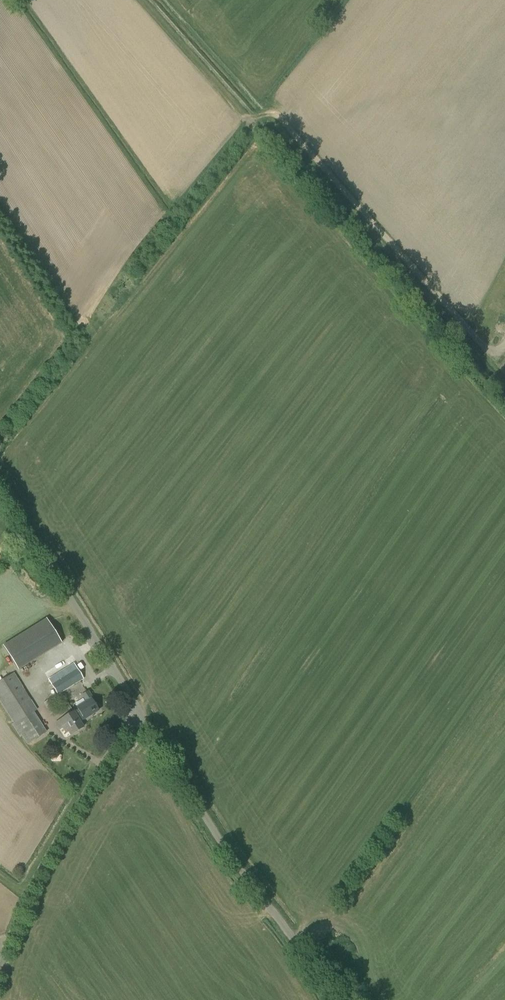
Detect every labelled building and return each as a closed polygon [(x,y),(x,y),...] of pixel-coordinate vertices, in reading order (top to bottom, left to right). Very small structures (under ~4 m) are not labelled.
[(46,618),(2,645),(17,669),(61,642),(46,618)] [(57,695),(83,679),(73,663),(48,679),(57,695)] [(34,712),(37,710),(14,673),(0,681),(0,701),(14,724),(34,712)] [(77,707),(78,710),(83,718),(84,719),(98,711),(91,700),(93,699),(88,691),(82,695),(86,702),(77,707)] [(50,714),(58,710),(51,698),(43,703),(50,714)] [(79,721),(83,718),(78,710),(74,713),(73,712),(59,721),(66,733),(68,732),(70,735),(83,728),(79,721)] [(47,732),(34,712),(14,724),(12,725),(20,737),(22,736),(27,744),(47,732)]
